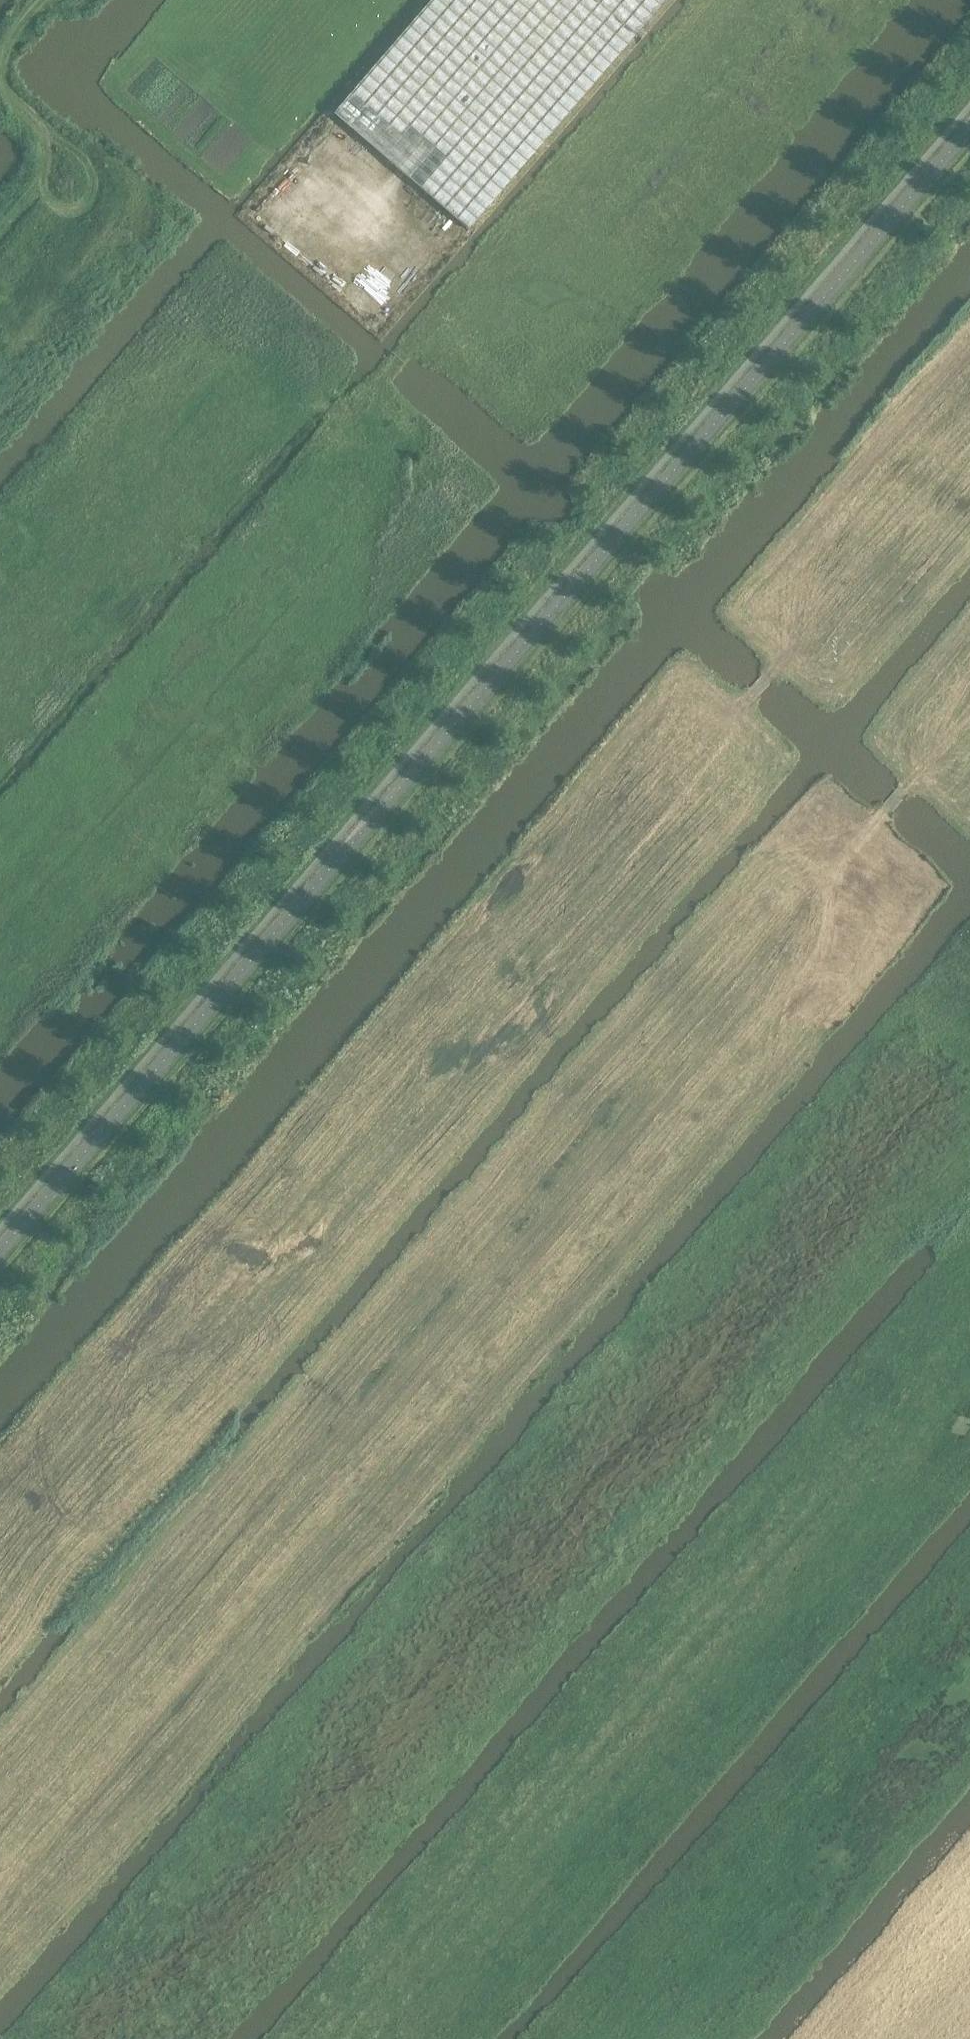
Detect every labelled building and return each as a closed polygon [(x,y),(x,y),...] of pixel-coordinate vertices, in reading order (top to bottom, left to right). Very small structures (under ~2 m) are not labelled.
[(334,112),(469,228),(665,0),(431,0),(334,112)]
